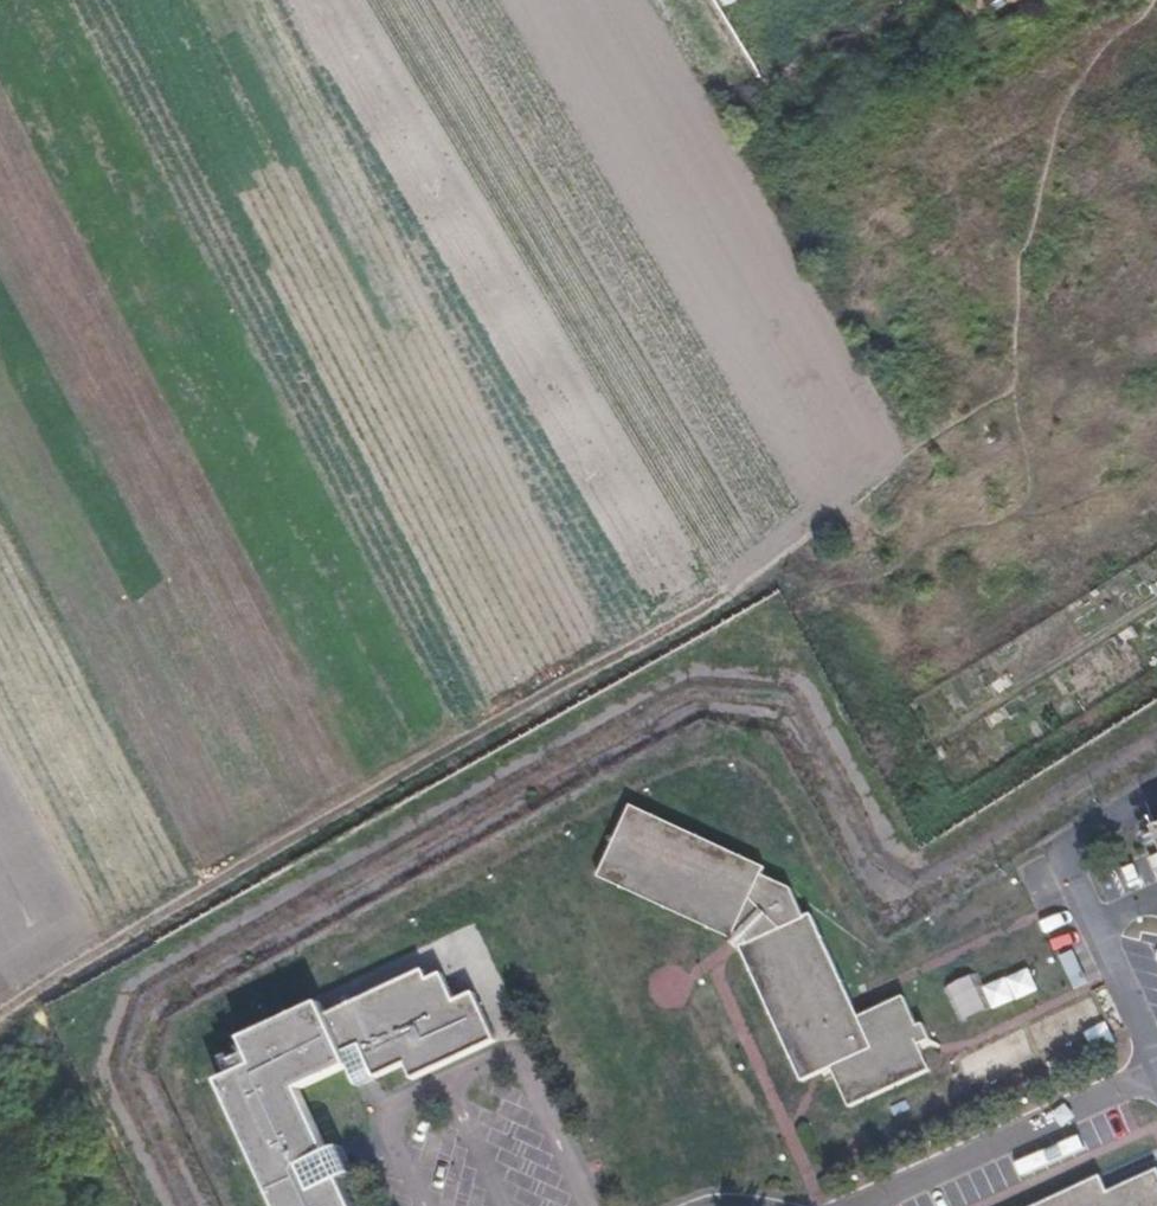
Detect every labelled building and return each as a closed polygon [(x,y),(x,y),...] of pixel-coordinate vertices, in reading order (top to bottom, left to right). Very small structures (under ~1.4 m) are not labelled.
[(962,1),(976,23),(991,14),(982,0),(964,0),(962,1)] [(748,942),(740,946),(803,1081),(832,1068),(851,1107),(931,1070),(919,1044),(931,1039),(923,1023),(918,1025),(904,996),(859,1017),(812,913),(805,916),(791,887),(762,874),(765,866),(632,804),(599,876),(732,938),(736,930),(748,942)] [(276,1205),(354,1205),(302,1090),(347,1066),(358,1087),(404,1065),(413,1080),(496,1040),(474,992),(455,1000),(443,973),(428,978),(425,970),(330,1013),(322,997),(243,1036),(253,1060),(217,1076),(276,1205)] [(1108,1192),(1100,1176),(1035,1205),(1156,1205),(1156,1169),(1108,1192)]
